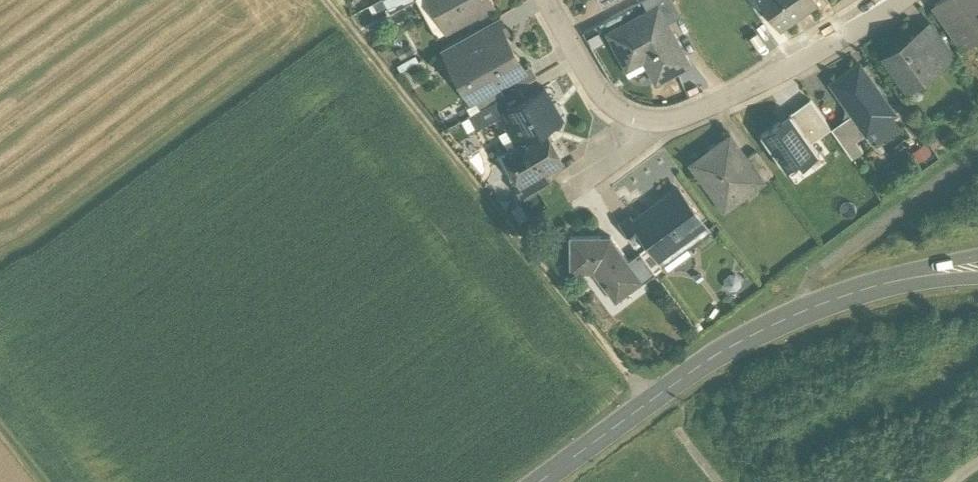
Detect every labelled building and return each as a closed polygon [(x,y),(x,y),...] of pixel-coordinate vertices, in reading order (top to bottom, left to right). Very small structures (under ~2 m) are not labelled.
[(391,9),(408,0),(386,0),(391,9)] [(435,0),(431,2),(430,1),(422,5),(436,32),(445,27),(444,26),(448,24),(435,0)] [(448,24),(444,26),(445,27),(495,1),(494,0),(435,0),(448,24)] [(648,8),(608,30),(623,58),(640,49),(656,79),(688,61),(666,20),(657,3),(656,4),(653,0),(643,0),(648,8)] [(674,0),(653,0),(656,4),(657,3),(666,20),(681,12),(674,0)] [(780,27),(817,1),(816,0),(761,0),(780,27)] [(934,3),(955,33),(967,25),(976,37),(977,36),(977,0),(938,0),(934,3)] [(499,13),(471,29),(477,39),(478,42),(500,30),(502,31),(508,28),(499,13)] [(955,53),(931,20),(917,30),(918,32),(939,61),(940,63),(955,53)] [(500,30),(478,42),(477,39),(455,52),(477,90),(469,95),(470,96),(522,67),(502,31),(500,30)] [(939,61),(918,32),(917,30),(885,54),(901,76),(911,69),(917,79),(940,63),(939,61)] [(894,112),(859,62),(832,81),(853,111),(867,131),(894,112)] [(519,84),(469,113),(476,124),(505,107),(505,106),(525,94),(519,84)] [(525,94),(505,106),(505,107),(509,113),(523,137),(544,125),(562,115),(543,84),(525,94)] [(831,127),(809,97),(791,110),(813,140),(831,127)] [(820,150),(813,140),(791,110),(761,133),(787,168),(799,158),(803,163),(820,150)] [(853,111),(831,127),(852,156),(863,148),(856,139),(867,131),(853,111)] [(523,137),(518,141),(517,140),(505,147),(512,160),(520,162),(525,171),(527,174),(543,165),(544,165),(561,155),(544,125),(523,137)] [(730,131),(691,160),(718,197),(732,187),(738,195),(763,177),(747,154),(730,131)] [(772,170),(756,147),(747,154),(763,177),(772,170)] [(543,165),(527,174),(525,171),(513,179),(522,195),(551,178),(544,165),(543,165)] [(707,224),(678,184),(661,196),(664,200),(637,220),(635,221),(645,234),(659,253),(682,236),(685,240),(707,224)] [(637,220),(631,211),(619,220),(635,241),(645,234),(635,221),(637,220)] [(629,256),(611,232),(570,232),(570,264),(595,265),(618,296),(644,277),(629,256)] [(655,269),(640,248),(629,256),(644,277),(655,269)]
